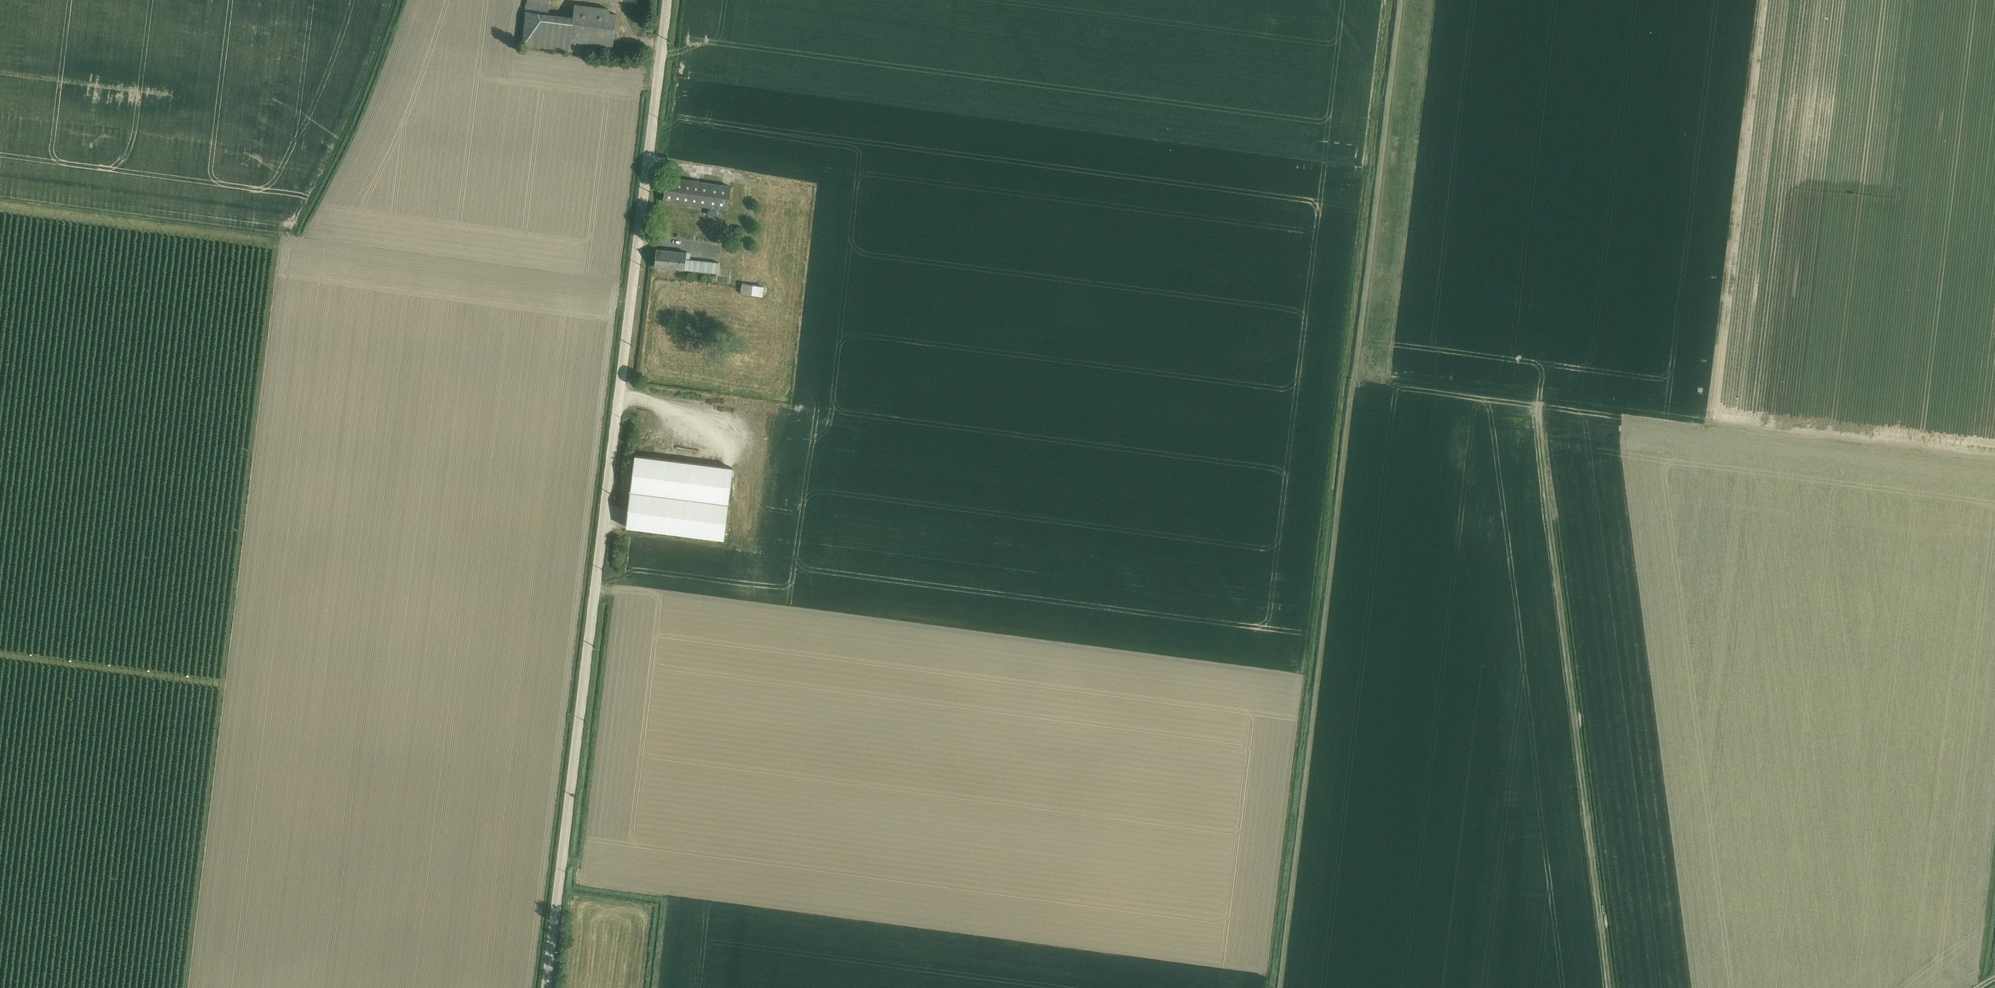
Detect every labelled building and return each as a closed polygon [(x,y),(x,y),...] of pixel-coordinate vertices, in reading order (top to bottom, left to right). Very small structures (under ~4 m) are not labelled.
[(522,45),(523,46),(569,52),(569,51),(586,54),(587,45),(613,48),(617,15),(610,14),(610,9),(575,4),(573,17),(550,14),(552,6),(549,6),(550,0),(528,0),(527,2),(526,4),(522,45)] [(667,177),(664,201),(707,207),(706,215),(718,217),(719,209),(728,210),(731,186),(667,177)] [(655,265),(655,267),(689,271),(718,273),(719,263),(690,259),(691,253),(657,249),(655,265)] [(742,283),(741,294),(763,297),(764,286),(742,283)] [(635,456),(626,527),(724,539),(732,468),(733,468),(635,456)]
